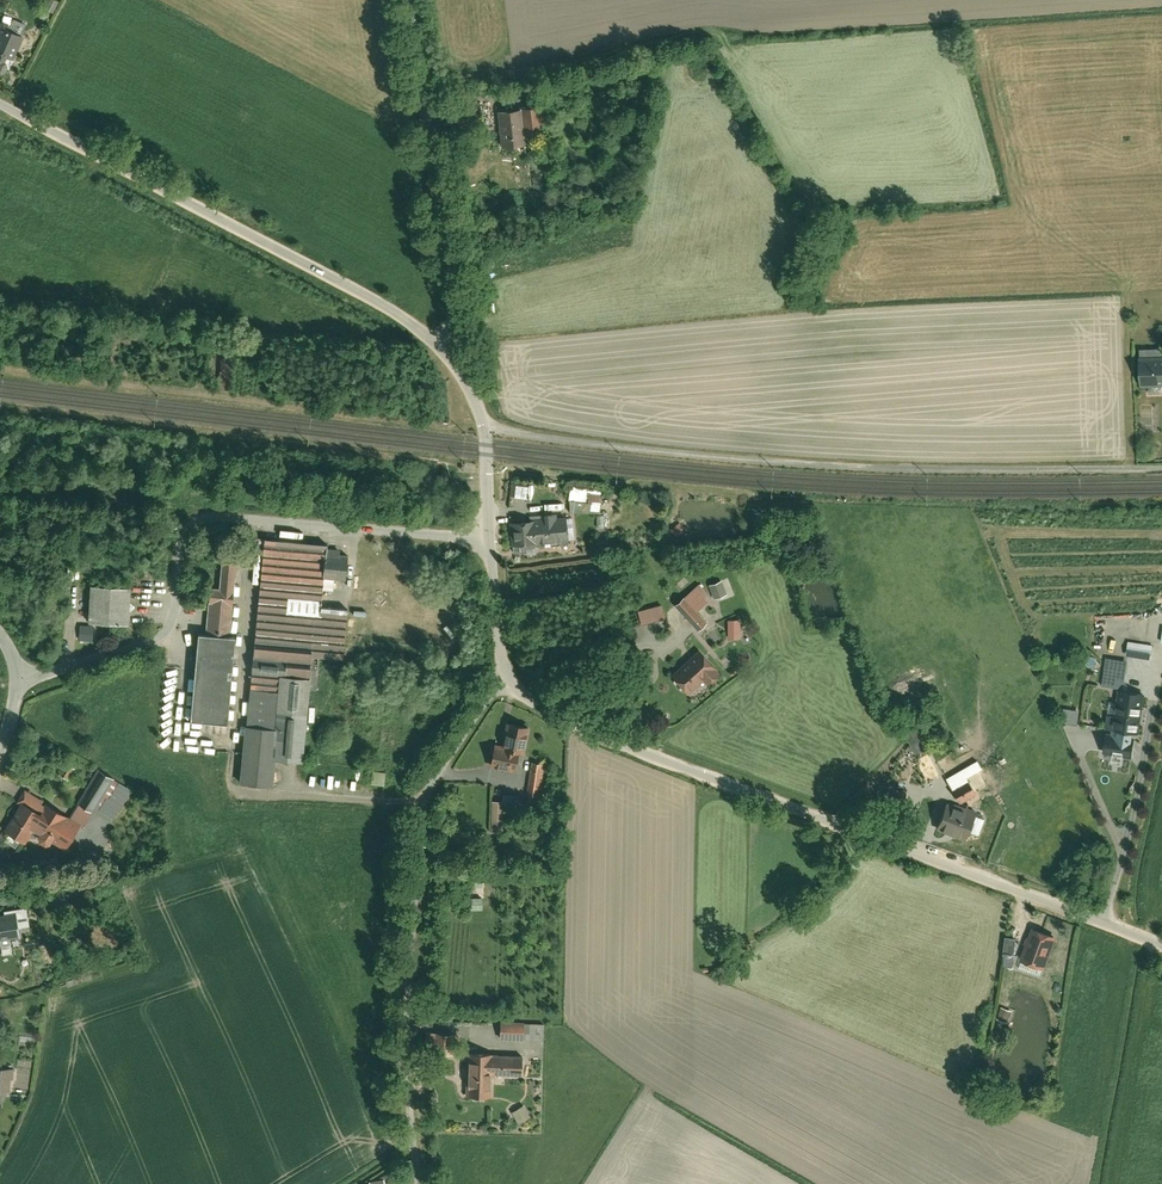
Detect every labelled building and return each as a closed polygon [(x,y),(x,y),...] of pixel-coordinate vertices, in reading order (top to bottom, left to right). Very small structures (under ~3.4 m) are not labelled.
[(49,5),(47,9),(55,13),(61,2),(56,0),(52,0),(49,5)] [(9,13),(6,21),(14,24),(17,17),(9,13)] [(7,27),(0,43),(0,76),(6,78),(25,35),(7,27)] [(530,144),(530,139),(548,137),(545,106),(524,108),(525,110),(501,113),(505,147),(530,144)] [(224,357),(223,389),(237,389),(238,357),(224,357)] [(1142,387),(1161,386),(1161,358),(1141,358),(1142,387)] [(606,497),(607,483),(580,480),(578,494),(606,497)] [(512,496),(531,497),(532,484),(513,483),(512,496)] [(605,506),(606,497),(578,494),(575,494),(571,505),(605,506)] [(515,516),(517,545),(531,544),(531,541),(531,538),(577,535),(575,511),(563,512),(562,507),(549,508),(550,513),(515,516)] [(658,511),(652,507),(647,514),(653,518),(658,511)] [(683,521),(673,528),(678,536),(688,529),(683,521)] [(327,545),(262,540),(241,784),(272,787),(274,761),(304,764),(313,660),(346,662),(350,611),(322,608),(324,579),(327,549),(327,545)] [(545,540),(531,541),(531,544),(532,553),(546,552),(545,540)] [(340,550),(327,549),(324,579),(345,580),(348,557),(339,556),(340,550)] [(209,589),(208,603),(231,605),(234,605),(235,591),(231,591),(233,559),(221,558),(218,590),(209,589)] [(732,572),(714,578),(719,593),(737,587),(732,572)] [(704,577),(679,598),(702,624),(716,611),(706,601),(716,592),(704,577)] [(131,590),(91,588),(89,624),(129,626),(131,590)] [(668,598),(645,603),(648,615),(670,610),(668,598)] [(205,603),(203,636),(228,638),(231,605),(208,603),(205,603)] [(745,614),(732,614),(732,633),(744,633),(745,614)] [(1132,634),(1130,648),(1158,652),(1160,638),(1132,634)] [(191,721),(229,724),(236,639),(228,638),(203,636),(198,635),(191,721)] [(714,672),(717,669),(699,649),(669,676),(687,696),(705,680),(708,683),(717,675),(714,672)] [(1133,653),(1111,650),(1106,678),(1128,682),(1133,653)] [(1140,749),(1149,688),(1124,684),(1120,708),(1113,707),(1111,721),(1118,722),(1117,727),(1110,726),(1107,745),(1140,749)] [(1064,722),(1081,724),(1083,709),(1066,707),(1064,722)] [(534,721),(512,715),(506,738),(527,742),(529,743),(534,721)] [(920,720),(908,726),(912,736),(917,748),(929,742),(920,720)] [(496,746),(494,758),(522,764),(527,742),(506,738),(498,736),(498,740),(495,739),(493,746),(496,746)] [(968,764),(973,774),(989,764),(982,753),(966,762),(968,764)] [(542,755),(534,754),(530,785),(544,787),(548,756),(542,755)] [(79,761),(69,755),(63,767),(73,773),(79,761)] [(120,772),(102,761),(81,795),(99,806),(101,802),(118,774),(120,772)] [(968,764),(952,774),(965,796),(981,787),(973,774),(968,764)] [(386,773),(373,771),(371,785),(384,786),(386,773)] [(126,779),(118,774),(101,802),(109,806),(126,779)] [(126,779),(109,806),(118,812),(137,782),(127,777),(126,779)] [(71,807),(30,782),(22,795),(25,797),(9,823),(29,835),(38,821),(46,826),(43,832),(55,840),(58,834),(72,842),(86,818),(70,809),(71,807)] [(522,788),(508,787),(508,794),(508,801),(522,801),(522,788)] [(508,801),(508,794),(496,794),(494,825),(506,826),(508,801)] [(946,803),(936,829),(964,839),(974,814),(946,803)] [(19,847),(22,840),(11,834),(8,841),(19,847)] [(0,917),(0,939),(1,944),(13,942),(12,937),(19,935),(15,914),(0,917)] [(1049,975),(1061,943),(1037,933),(1024,965),(1049,975)] [(1021,942),(1012,941),(1010,958),(1019,959),(1021,942)] [(1019,1004),(1006,999),(1001,1011),(1014,1016),(1019,1004)] [(530,1015),(505,1014),(504,1032),(530,1032),(530,1016),(530,1015)] [(550,1016),(530,1016),(530,1032),(550,1033),(550,1016)] [(427,1032),(427,1052),(458,1053),(458,1032),(427,1032)] [(500,1057),(500,1064),(531,1065),(531,1052),(501,1051),(500,1057)] [(500,1057),(476,1056),(475,1092),(500,1093),(500,1064),(500,1057)] [(0,1059),(0,1082),(14,1084),(17,1061),(0,1059)] [(526,1089),(512,1097),(524,1118),(538,1110),(526,1089)] [(364,1183),(396,1183),(395,1178),(391,1179),(390,1171),(374,1174),(375,1181),(364,1183)]
